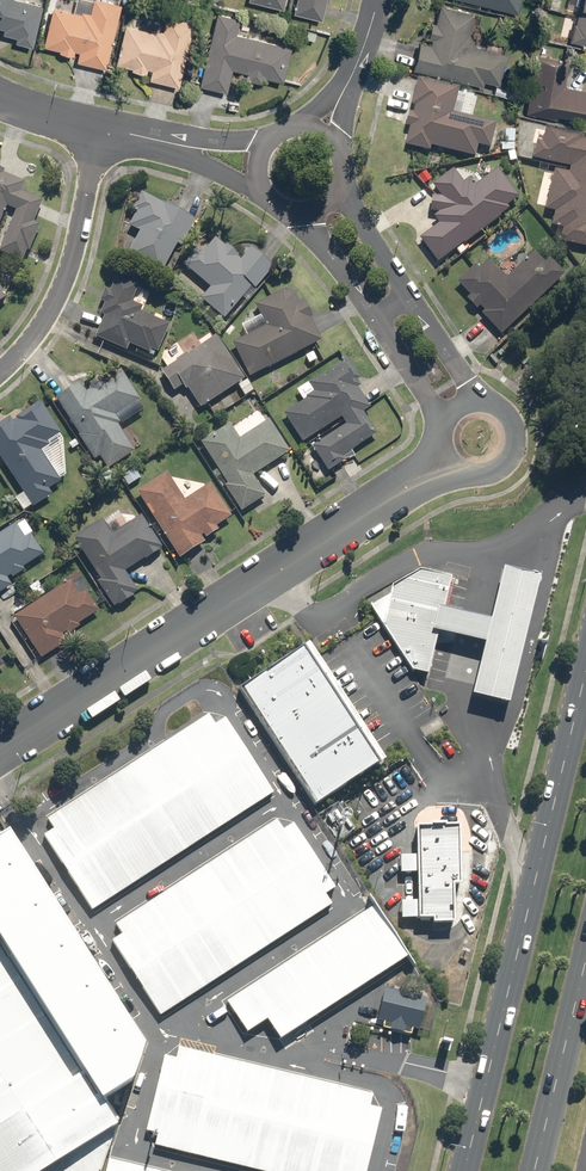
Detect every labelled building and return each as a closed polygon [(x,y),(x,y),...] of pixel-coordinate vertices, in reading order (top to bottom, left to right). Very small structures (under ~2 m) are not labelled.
[(35,44),(45,2),(34,0),(0,0),(0,26),(4,27),(3,32),(18,35),(17,40),(35,44)] [(108,67),(123,2),(113,0),(77,0),(75,10),(54,5),(45,44),(79,52),(77,60),(108,67)] [(296,12),(324,18),(328,0),(298,0),(296,12)] [(514,15),(518,0),(453,0),(514,15)] [(566,42),(585,47),(585,0),(576,0),(566,42)] [(416,43),(409,71),(495,92),(504,56),(472,48),(465,34),(470,14),(435,6),(426,45),(416,43)] [(219,10),(201,84),(228,91),(234,68),(248,71),(247,76),(264,80),(265,75),(284,80),(293,46),(238,31),(242,16),(219,10)] [(150,78),(181,85),(196,20),(168,13),(165,30),(127,21),(117,64),(152,72),(150,78)] [(522,115),(585,127),(585,91),(561,87),(566,62),(533,55),(522,115)] [(406,129),(401,149),(427,155),(429,150),(472,161),(475,149),(487,151),(493,126),(450,115),(456,91),(414,80),(402,128),(406,129)] [(585,251),(585,240),(584,227),(585,217),(585,144),(580,142),(581,137),(543,128),(539,145),(533,144),(529,162),(552,167),(541,213),(551,215),(548,228),(561,231),(557,244),(585,251)] [(8,207),(18,211),(0,250),(0,251),(27,263),(44,224),(36,221),(45,200),(24,191),(28,182),(0,169),(0,225),(8,207)] [(428,214),(438,215),(431,220),(436,226),(416,241),(435,266),(517,203),(493,172),(465,194),(459,186),(440,200),(430,199),(428,214)] [(198,219),(144,191),(134,209),(137,211),(129,226),(141,232),(128,256),(155,270),(158,264),(167,269),(179,246),(183,248),(198,219)] [(248,301),(276,266),(253,247),(245,256),(219,235),(204,253),(198,249),(185,265),(212,287),(202,300),(226,319),(244,298),(248,301)] [(464,300),(499,337),(561,278),(546,261),(541,266),(530,254),(503,280),(485,261),(475,270),(472,267),(454,285),(466,297),(464,300)] [(141,286),(118,276),(101,315),(106,316),(97,337),(129,351),(132,344),(159,355),(173,324),(144,311),(146,306),(135,301),(141,286)] [(14,302),(0,284),(0,313),(14,302)] [(233,343),(251,377),(324,340),(305,302),(300,304),(295,293),(283,290),(257,304),(268,325),(233,343)] [(218,334),(161,371),(175,391),(186,383),(203,408),(248,379),(218,334)] [(308,398),(285,413),(305,442),(343,416),(348,423),(313,446),(331,472),(348,460),(345,456),(380,433),(366,411),(373,407),(357,383),(364,379),(348,357),(301,389),(308,398)] [(83,382),(58,398),(104,473),(137,452),(121,426),(149,408),(123,366),(86,388),(83,382)] [(0,424),(0,455),(33,508),(55,495),(51,488),(62,481),(44,451),(66,437),(43,401),(14,419),(13,417),(0,424)] [(232,422),(201,442),(228,483),(225,484),(243,512),(269,495),(256,475),(293,452),(271,419),(242,438),(232,422)] [(169,471),(138,491),(181,558),(207,542),(206,539),(221,530),(218,526),(234,516),(213,482),(187,499),(169,471)] [(105,519),(76,537),(101,577),(98,580),(117,608),(142,592),(128,571),(164,547),(143,514),(114,533),(105,519)] [(0,534),(0,596),(15,586),(10,578),(46,554),(33,534),(27,537),(17,522),(0,534)] [(427,674),(450,581),(419,572),(366,608),(375,621),(411,671),(427,674)] [(502,707),(533,582),(497,573),(466,698),(502,707)] [(72,579),(15,616),(43,658),(70,641),(67,636),(82,626),(81,623),(101,610),(88,590),(82,594),(72,579)] [(321,805),(389,760),(383,751),(321,656),(314,645),(245,689),(321,805)] [(93,909),(278,792),(231,718),(220,725),(214,715),(51,818),(58,829),(47,835),(93,909)] [(287,830),(280,819),(118,921),(126,934),(117,940),(164,1014),(335,906),(329,895),(339,889),(298,824),(287,830)] [(462,885),(461,826),(422,827),(423,924),(458,923),(457,885),(462,885)] [(117,1121),(103,1100),(130,1081),(139,1047),(7,834),(0,838),(0,1170),(104,1170),(117,1121)] [(414,958),(381,906),(231,1001),(251,1032),(270,1020),(283,1041),(414,958)] [(431,999),(386,988),(378,1019),(423,1029),(431,999)] [(258,1170),(370,1170),(385,1109),(375,1106),(378,1094),(181,1047),(178,1059),(166,1056),(148,1131),(159,1134),(156,1147),(258,1170)] [(111,1159),(108,1170),(160,1170),(111,1159)]
